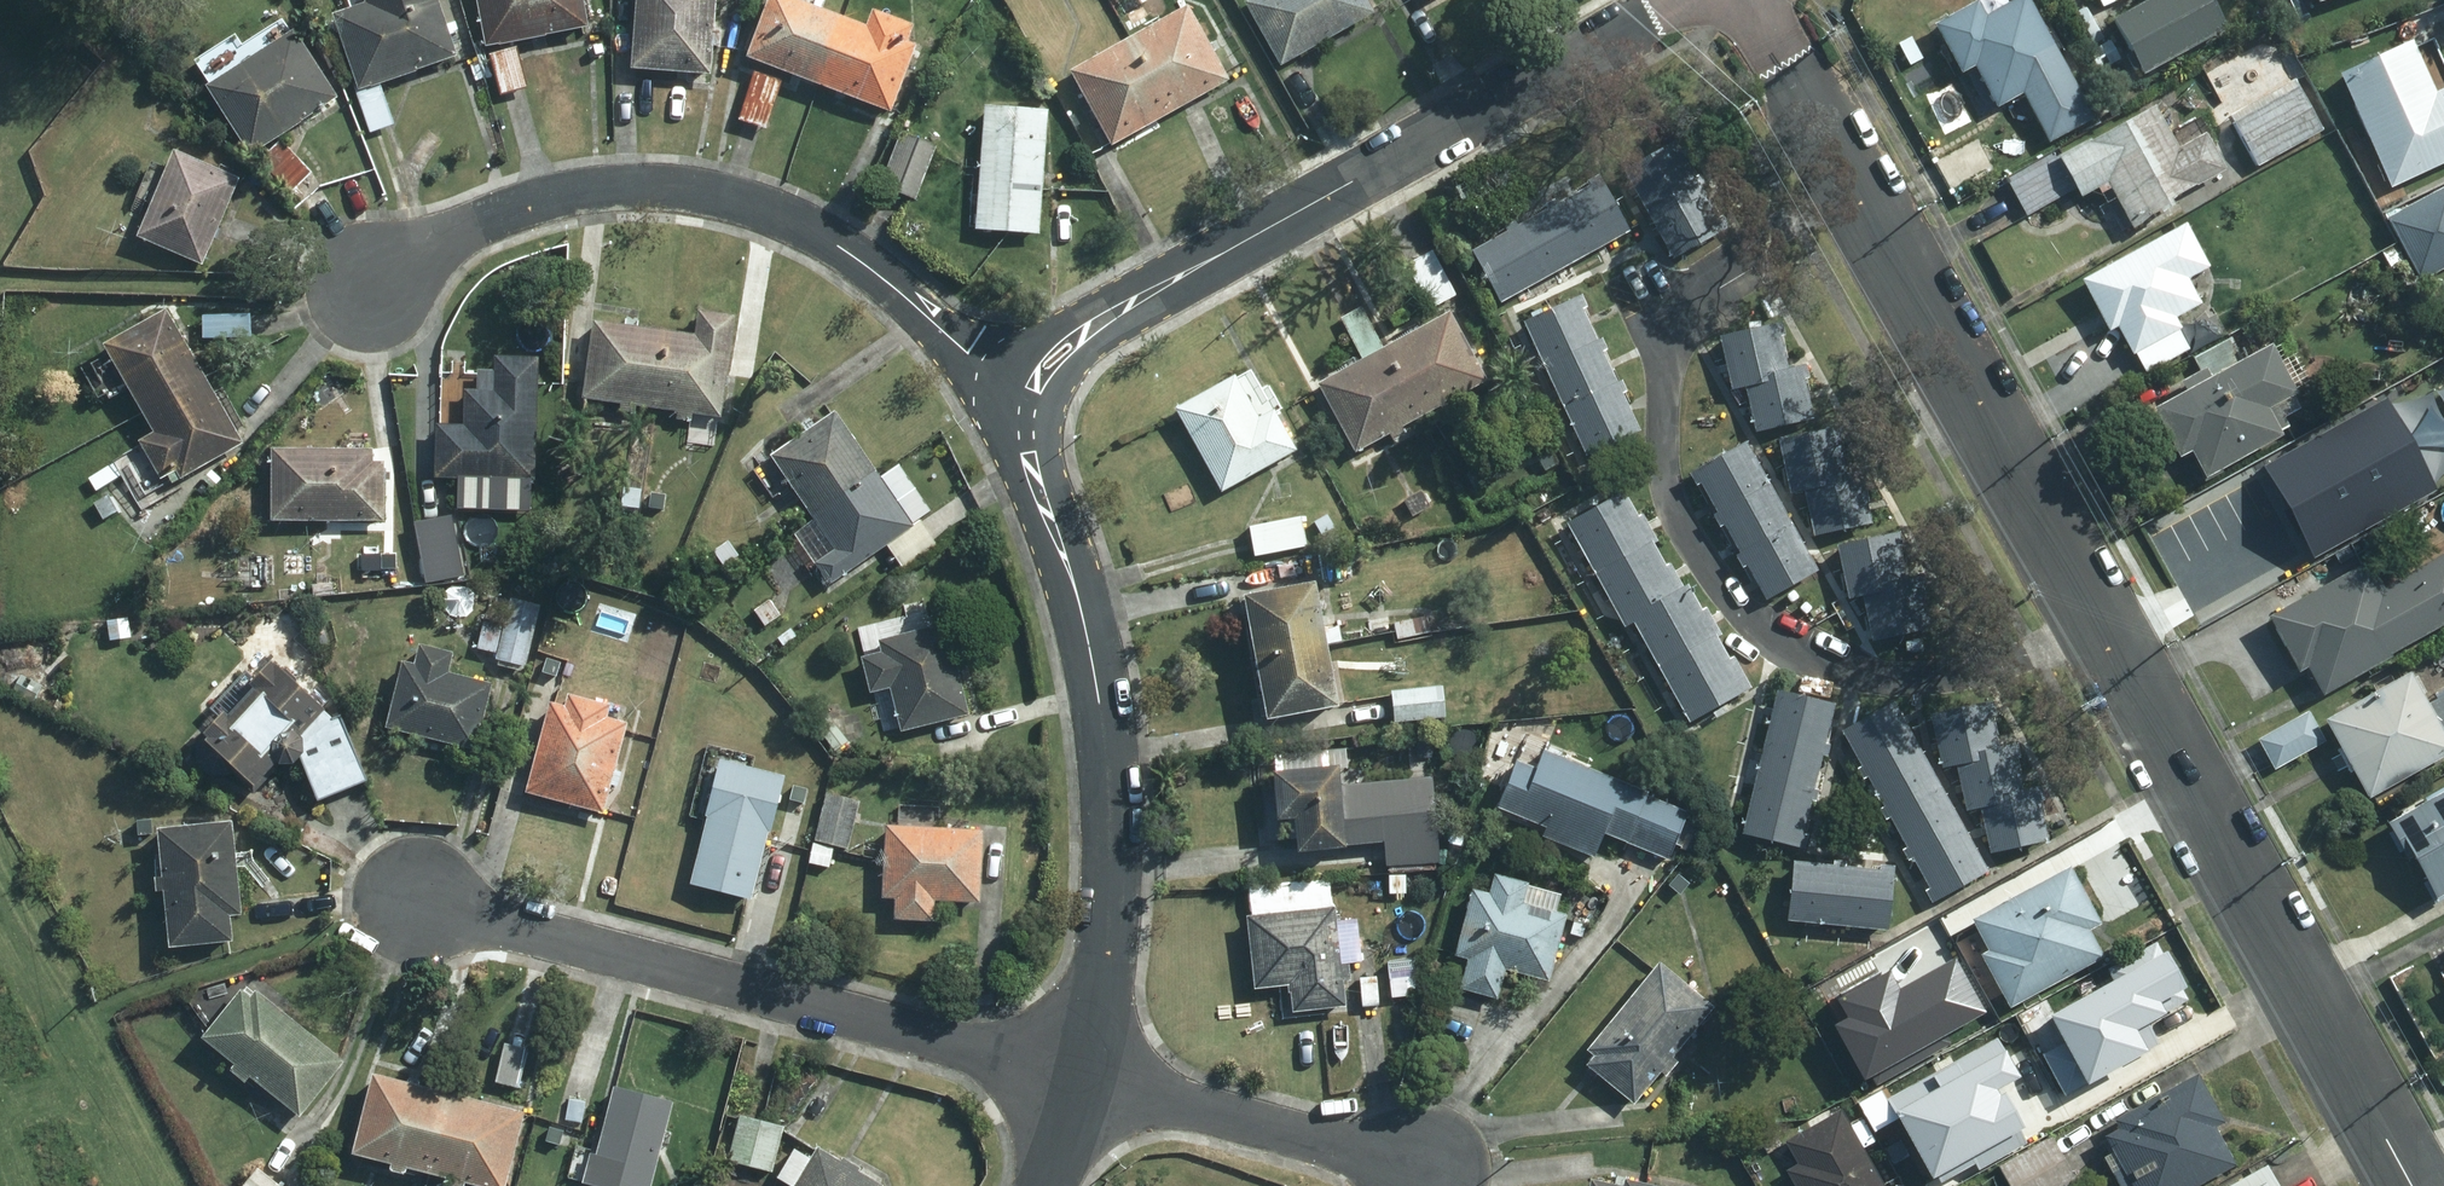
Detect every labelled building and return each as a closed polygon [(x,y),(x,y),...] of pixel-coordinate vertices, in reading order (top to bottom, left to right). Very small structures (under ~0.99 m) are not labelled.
[(448,53),(440,33),(450,29),(447,21),(438,24),(430,0),(358,0),(359,1),(326,12),(353,86),(349,88),(364,130),(387,122),(372,80),(448,53)] [(478,42),(578,23),(573,0),(470,0),(478,42)] [(625,65),(703,71),(705,42),(713,43),(714,29),(706,29),(709,0),(630,0),(625,65)] [(844,19),(794,0),(761,0),(741,53),(820,83),(844,19)] [(1276,61),(1364,9),(1359,0),(1242,0),(1241,1),(1276,61)] [(2020,0),(2013,0),(1977,20),(1967,3),(1924,28),(1954,79),(1967,72),(1989,111),(2015,96),(2045,149),(2091,123),(2020,0)] [(2211,0),(2151,0),(2107,26),(2139,81),(2228,29),(2211,0)] [(1126,35),(1166,107),(1219,78),(1180,6),(1126,35)] [(844,19),(820,83),(885,107),(910,42),(900,38),(906,23),(866,8),(860,25),(844,19)] [(284,30),(200,85),(243,150),(328,95),(284,30)] [(1107,139),(1166,107),(1126,35),(1068,67),(1107,139)] [(2406,40),(2337,72),(2389,183),(2443,158),(2443,87),(2431,93),(2417,63),(2438,54),(2429,36),(2409,46),(2406,40)] [(511,47),(485,54),(495,93),(521,87),(511,47)] [(173,69),(163,77),(177,91),(186,82),(173,69)] [(776,79),(749,70),(736,116),(761,124),(776,79)] [(2290,80),(2228,114),(2255,163),(2318,128),(2290,80)] [(1032,231),(1041,109),(979,104),(971,226),(1032,231)] [(2082,137),(2005,180),(2024,212),(2073,186),(2077,195),(2104,179),(2129,223),(2167,202),(2164,198),(2218,168),(2199,132),(2171,146),(2148,105),(2084,140),(2082,137)] [(931,145),(898,132),(878,185),(910,198),(931,145)] [(305,170),(275,139),(254,160),(285,192),(305,170)] [(1690,175),(1671,140),(1621,168),(1669,253),(1720,225),(1724,223),(1718,211),(1713,214),(1697,185),(1701,182),(1695,172),(1690,175)] [(130,233),(194,260),(230,177),(166,150),(130,233)] [(1594,179),(1468,249),(1496,300),(1622,230),(1594,179)] [(2386,216),(2420,278),(2443,264),(2443,183),(2386,216)] [(2179,222),(2078,278),(2106,327),(2115,323),(2143,375),(2190,349),(2171,315),(2196,301),(2182,276),(2203,265),(2179,222)] [(1429,306),(1451,294),(1430,255),(1407,267),(1429,306)] [(1577,293),(1520,320),(1582,453),(1635,428),(1617,392),(1622,389),(1617,380),(1612,382),(1597,348),(1602,347),(1597,338),(1592,339),(1576,306),(1581,303),(1577,293)] [(1360,356),(1313,381),(1351,449),(1385,431),(1388,438),(1399,432),(1394,425),(1418,412),(1381,344),(1379,345),(1358,306),(1339,317),(1360,356)] [(136,415),(199,380),(158,309),(96,345),(136,415)] [(667,334),(657,406),(670,407),(669,416),(685,418),(686,409),(714,413),(727,315),(693,311),(689,332),(668,329),(667,334)] [(1443,311),(1381,344),(1418,412),(1479,378),(1443,311)] [(667,334),(668,329),(587,320),(578,396),(615,401),(614,409),(627,411),(629,402),(657,406),(667,334)] [(1776,320),(1716,335),(1728,386),(1743,382),(1754,428),(1809,415),(1799,377),(1804,376),(1801,363),(1782,368),(1773,334),(1779,332),(1776,320)] [(2186,447),(2201,474),(2278,431),(2277,428),(2284,424),(2279,415),(2297,405),(2262,345),(2239,358),(2227,336),(2191,356),(2198,369),(2177,380),(2182,390),(2150,407),(2176,453),(2186,447)] [(435,423),(433,475),(454,476),(454,483),(470,483),(470,476),(528,477),(531,357),(489,355),(489,369),(471,369),(471,374),(436,373),(435,423)] [(1229,374),(1170,408),(1216,489),(1290,447),(1267,408),(1253,416),(1229,374)] [(199,380),(136,415),(146,431),(134,438),(154,475),(169,468),(174,476),(235,440),(199,380)] [(2385,391),(2261,460),(2281,495),(2312,551),(2436,482),(2385,391)] [(815,514),(871,475),(827,411),(764,454),(809,520),(815,514)] [(1835,425),(1775,438),(1786,491),(1801,487),(1811,533),(1866,521),(1857,479),(1862,479),(1860,469),(1841,473),(1833,438),(1838,437),(1835,425)] [(1812,568),(1740,441),(1685,473),(1691,483),(1695,480),(1713,512),(1709,514),(1715,524),(1719,522),(1736,551),(1731,554),(1738,565),(1743,562),(1762,597),(1812,568)] [(266,448),(265,517),(376,518),(376,462),(365,461),(365,448),(266,448)] [(1553,463),(1545,449),(1534,455),(1542,469),(1553,463)] [(815,514),(809,520),(828,548),(812,560),(824,578),(904,523),(871,475),(815,514)] [(639,489),(620,487),(618,505),(637,507),(639,489)] [(662,492),(645,490),(644,509),(660,510),(662,492)] [(1415,531),(1434,523),(1427,505),(1419,490),(1401,500),(1408,513),(1409,516),(1415,531)] [(1628,618),(1686,719),(1745,686),(1729,657),(1724,659),(1710,634),(1714,631),(1701,608),(1697,611),(1682,584),(1678,586),(1665,563),(1660,566),(1645,540),(1650,536),(1638,515),(1633,517),(1618,491),(1562,522),(1619,623),(1628,618)] [(116,510),(107,494),(93,502),(103,518),(116,510)] [(1331,528),(1323,513),(1311,521),(1320,535),(1331,528)] [(1298,516),(1246,526),(1251,556),(1304,546),(1298,516)] [(451,518),(414,525),(424,580),(468,572),(464,550),(457,552),(451,518)] [(1895,531),(1834,544),(1845,596),(1860,593),(1870,639),(1926,626),(1917,585),(1921,584),(1919,574),(1900,579),(1892,544),(1897,543),(1895,531)] [(726,539),(710,550),(721,566),(737,554),(726,539)] [(379,553),(359,553),(360,569),(379,568),(379,553)] [(2319,691),(2386,654),(2385,651),(2443,618),(2443,553),(2378,590),(2363,562),(2266,616),(2295,667),(2303,662),(2319,691)] [(1256,656),(1315,645),(1303,582),(1234,595),(1246,658),(1256,656)] [(520,664),(533,605),(506,599),(500,627),(480,622),(474,647),(494,651),(493,657),(520,664)] [(776,614),(765,599),(750,611),(762,625),(776,614)] [(885,685),(896,728),(960,712),(938,623),(873,639),(876,652),(856,657),(864,690),(885,685)] [(773,638),(779,646),(793,637),(787,628),(773,638)] [(1256,656),(1246,658),(1257,716),(1327,703),(1315,645),(1256,656)] [(408,665),(395,662),(381,725),(467,745),(481,684),(438,674),(444,653),(412,646),(408,665)] [(317,710),(260,660),(246,676),(238,669),(204,708),(213,715),(190,741),(192,761),(206,773),(223,773),(226,768),(249,788),(289,742),(312,799),(362,779),(336,713),(325,717),(317,710)] [(717,665),(700,661),(696,676),(713,681),(717,665)] [(2322,719),(2342,757),(2363,795),(2443,751),(2443,741),(2443,738),(2443,737),(2443,695),(2424,706),(2407,673),(2322,719)] [(1440,687),(1388,692),(1390,719),(1442,715),(1440,687)] [(1772,690),(1738,831),(1800,846),(1802,835),(1798,834),(1807,798),(1811,799),(1813,790),(1808,789),(1818,752),(1823,753),(1824,744),(1819,743),(1829,703),(1772,690)] [(559,707),(545,704),(522,790),(595,810),(602,783),(610,785),(613,770),(606,768),(619,723),(599,717),(602,706),(563,695),(559,707)] [(1953,763),(1964,809),(1976,806),(1986,851),(2043,839),(2034,798),(2039,798),(2036,786),(2018,790),(2010,755),(2015,754),(2013,744),(1993,748),(1986,713),(1991,713),(1988,701),(1927,715),(1939,766),(1953,763)] [(1983,870),(1888,703),(1837,731),(1858,766),(1854,768),(1858,776),(1862,775),(1881,806),(1877,809),(1881,817),(1885,814),(1904,848),(1900,850),(1904,858),(1908,855),(1927,888),(1922,890),(1928,901),(1983,870)] [(2322,740),(2307,712),(2257,740),(2273,767),(2322,740)] [(781,772),(671,745),(655,811),(666,813),(665,817),(706,827),(693,879),(751,893),(781,772)] [(1667,857),(1685,812),(1539,753),(1532,770),(1513,762),(1495,805),(1544,826),(1541,834),(1592,855),(1602,831),(1667,857)] [(1332,766),(1268,771),(1272,818),(1289,817),(1292,848),(1338,844),(1332,766)] [(2383,822),(2392,838),(2399,835),(2424,881),(2420,883),(2431,902),(2443,895),(2443,789),(2383,822)] [(855,801),(823,793),(811,839),(844,848),(855,801)] [(221,913),(233,912),(223,822),(151,829),(156,878),(148,879),(148,888),(156,888),(162,944),(223,938),(221,913)] [(976,830),(881,825),(878,896),(890,896),(890,918),(926,919),(927,899),(972,901),(976,830)] [(1382,834),(1385,863),(1432,861),(1430,831),(1382,834)] [(831,847),(810,843),(806,861),(827,865),(831,847)] [(1789,862),(1784,918),(1883,927),(1888,866),(1878,865),(1877,870),(1840,866),(1840,861),(1831,860),(1831,866),(1789,862)] [(1980,954),(2007,1004),(2096,954),(2082,929),(2095,922),(2064,868),(1970,920),(1986,950),(1980,954)] [(1686,881),(1674,870),(1663,884),(1675,894),(1686,881)] [(1468,890),(1451,954),(1465,958),(1457,986),(1492,996),(1500,966),(1544,978),(1561,915),(1550,912),(1555,893),(1490,876),(1485,895),(1468,890)] [(1328,907),(1241,916),(1249,987),(1284,982),(1287,1010),(1340,1005),(1337,979),(1345,978),(1343,963),(1335,963),(1328,907)] [(1584,924),(1570,920),(1567,933),(1580,937),(1584,924)] [(1653,964),(1583,1049),(1590,1055),(1582,1064),(1628,1102),(1656,1069),(1662,1074),(1672,1062),(1665,1056),(1706,1007),(1653,964)] [(1844,972),(1819,986),(1827,1001),(1853,987),(1844,972)] [(1403,977),(1386,979),(1388,995),(1405,993),(1403,977)] [(2103,988),(2025,1032),(2063,1100),(2099,1079),(2102,1084),(2136,1065),(2122,1040),(2129,1035),(2103,988)] [(334,1061),(249,991),(243,998),(233,990),(196,1036),(228,1063),(223,1069),(236,1080),(242,1073),(292,1113),(334,1061)] [(1891,997),(1839,1024),(1865,1075),(1918,1049),(1891,997)] [(526,1049),(503,1044),(493,1080),(516,1086),(526,1049)] [(428,1169),(447,1096),(368,1076),(348,1153),(385,1163),(384,1168),(397,1171),(398,1167),(428,1174),(428,1169)] [(2112,1121),(2116,1129),(2102,1137),(2110,1151),(2100,1157),(2116,1185),(2124,1185),(2129,1183),(2130,1185),(2187,1185),(2228,1163),(2208,1125),(2217,1120),(2193,1076),(2112,1121)] [(667,1093),(616,1082),(603,1142),(587,1144),(580,1177),(625,1185),(648,1185),(667,1093)] [(1975,1129),(1988,1155),(2031,1133),(2010,1092),(1992,1101),(2000,1116),(1975,1129)] [(428,1174),(443,1178),(442,1184),(450,1185),(457,1185),(458,1182),(472,1185),(499,1185),(518,1115),(447,1096),(428,1169),(428,1174)] [(1836,1111),(1782,1142),(1796,1164),(1785,1170),(1794,1185),(1878,1185),(1836,1111)] [(778,1128),(734,1117),(723,1159),(766,1170),(778,1128)] [(876,1185),(850,1171),(853,1167),(836,1158),(834,1162),(811,1148),(803,1159),(788,1150),(771,1177),(786,1185),(876,1185)] [(234,1185),(276,1185),(282,1178),(257,1158),(234,1185)] [(2227,1185),(2275,1185),(2264,1166),(2227,1185)]
